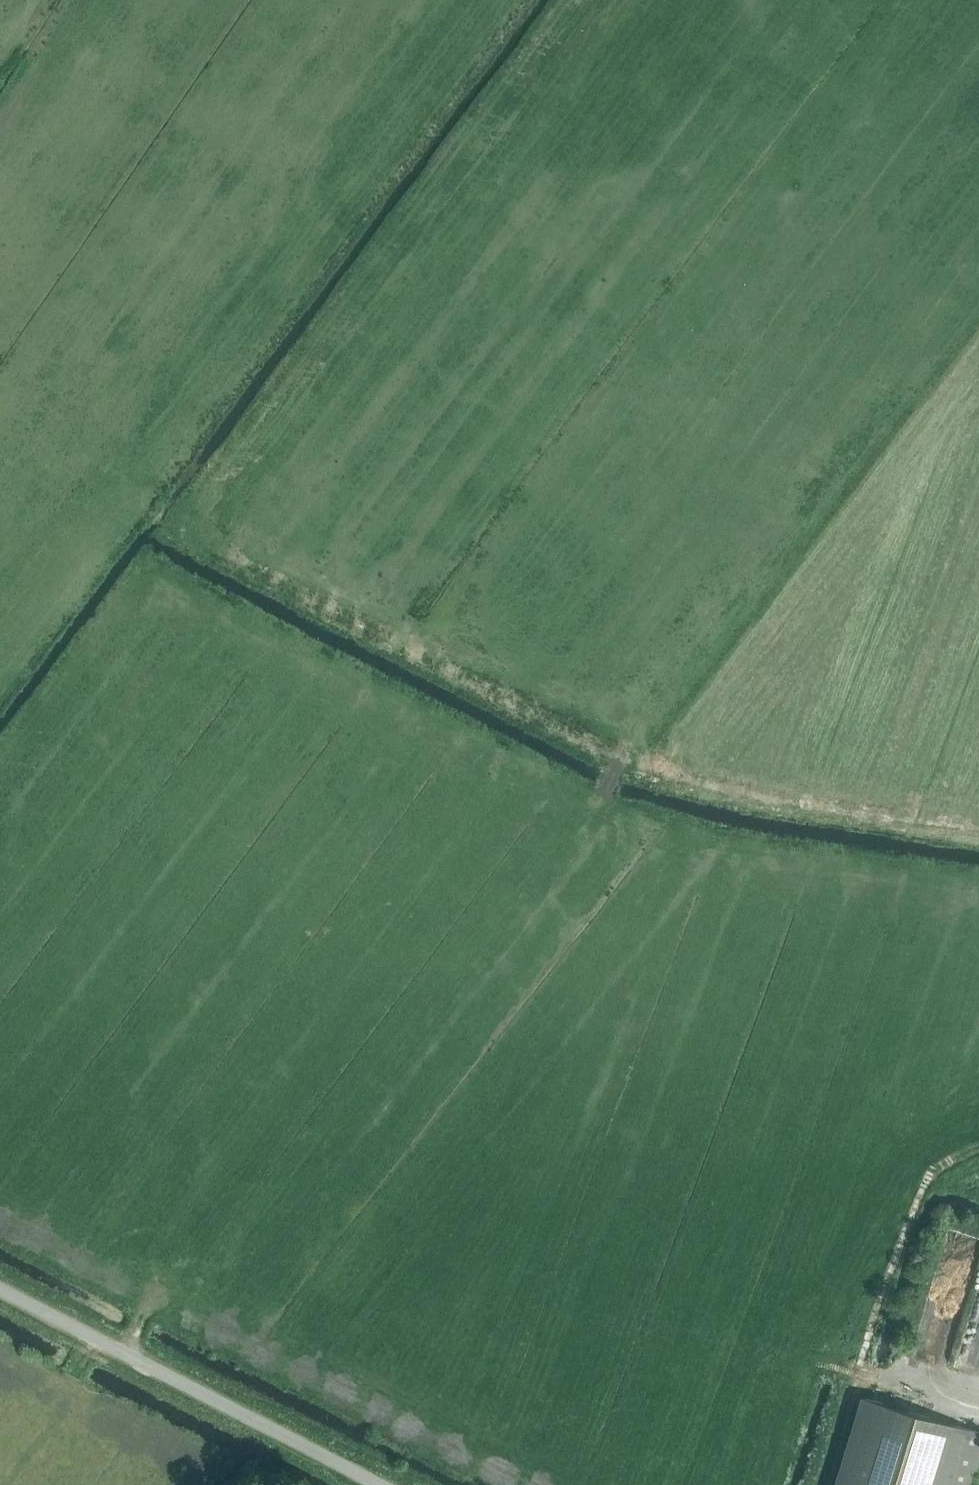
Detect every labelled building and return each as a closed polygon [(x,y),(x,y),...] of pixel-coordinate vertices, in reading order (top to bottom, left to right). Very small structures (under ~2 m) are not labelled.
[(978,1456),(978,1432),(862,1397),(836,1484),(971,1484),(978,1456)]
